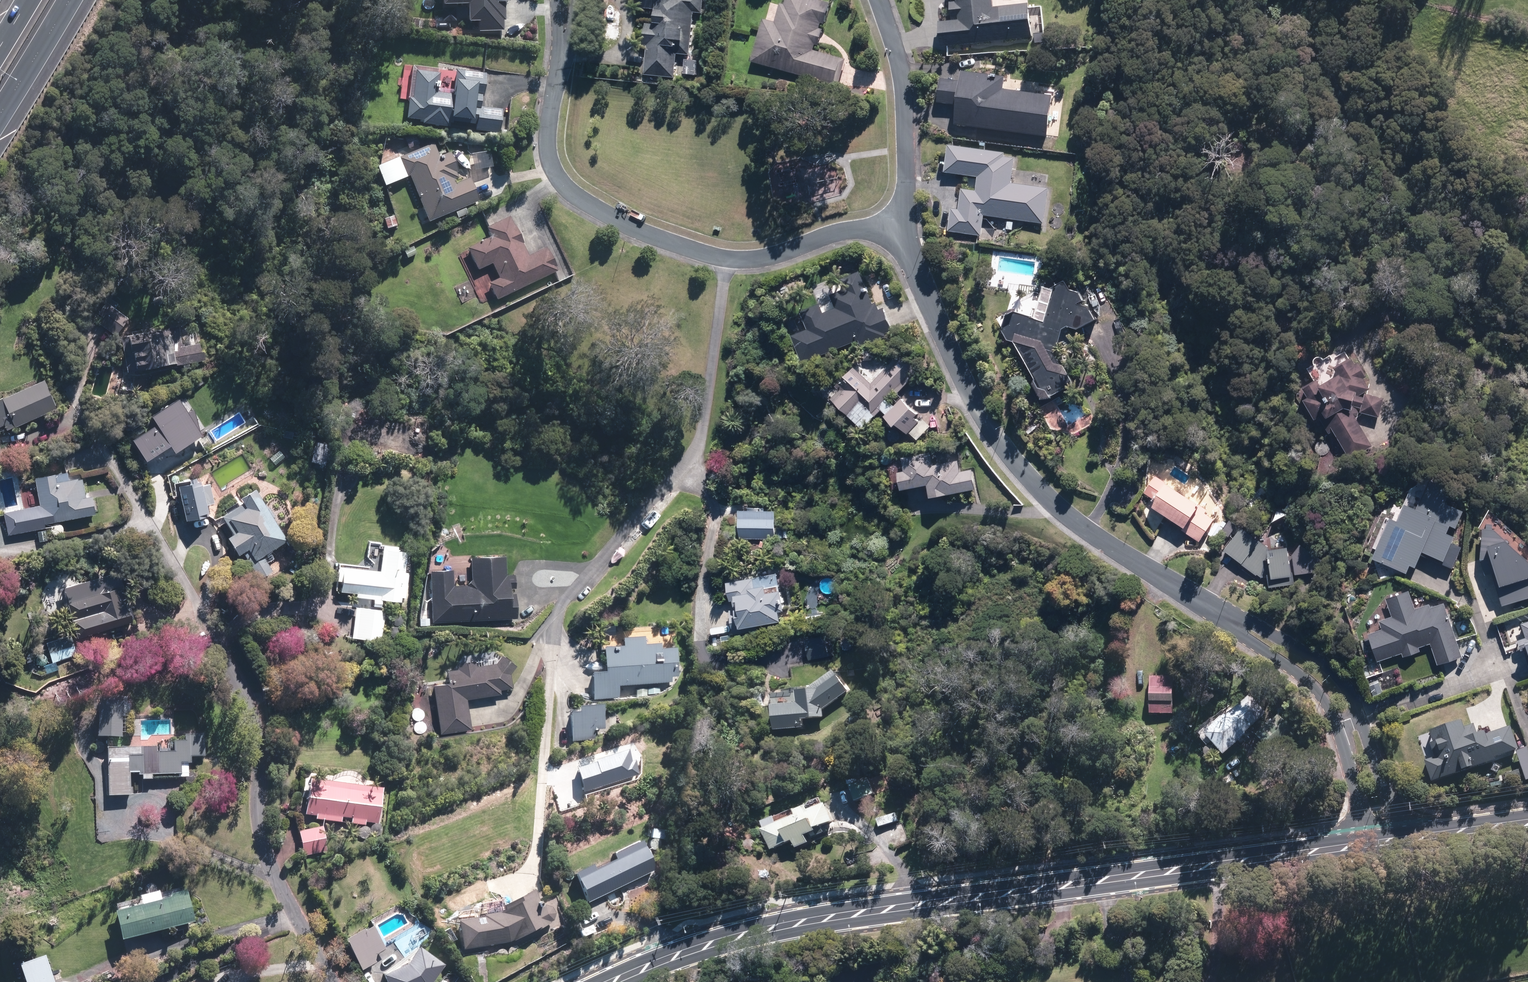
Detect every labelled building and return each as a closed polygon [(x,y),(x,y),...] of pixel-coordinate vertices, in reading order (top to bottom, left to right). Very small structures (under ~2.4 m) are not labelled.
[(444,3),(433,3),(434,28),(460,28),(460,19),(470,20),(481,20),(480,29),(502,29),(502,20),(505,20),(506,0),(444,0),(444,3)] [(646,4),(658,4),(658,24),(649,24),(647,75),(678,76),(678,53),(694,53),(695,12),(705,12),(705,0),(646,0),(646,4)] [(834,3),(825,0),(790,0),(789,5),(784,3),(779,21),(766,17),(753,59),(840,85),(848,60),(816,50),(818,44),(821,45),(825,29),(823,28),(824,22),(828,23),(834,3)] [(1035,35),(1035,17),(1034,3),(999,6),(998,0),(955,0),(955,2),(952,2),(954,20),(944,21),(946,43),(1035,35)] [(413,17),(413,28),(425,29),(426,18),(413,17)] [(1047,32),(1036,31),(1035,42),(1046,43),(1047,32)] [(703,55),(691,55),(690,67),(702,67),(703,55)] [(441,67),(413,64),(408,118),(424,120),(424,123),(454,126),(455,118),(470,120),(469,130),(500,134),(503,108),(482,106),(483,95),(486,95),(489,72),(457,69),(455,93),(438,91),(441,67)] [(962,103),(960,123),(1050,133),(1055,114),(1055,95),(1006,89),(1007,76),(966,71),(965,80),(944,77),(941,100),(962,103)] [(454,175),(462,172),(453,150),(440,155),(434,141),(402,154),(404,158),(400,160),(407,176),(411,175),(429,220),(480,199),(471,177),(457,182),(454,175)] [(1009,219),(1008,228),(1015,229),(1017,220),(1047,224),(1052,188),(1015,183),(1019,153),(951,144),(947,171),(980,175),(979,189),(964,187),(961,210),(954,209),(951,231),(985,236),(987,216),(1009,219)] [(498,298),(558,269),(547,246),(530,254),(511,215),(487,226),(492,235),(468,247),(480,270),(494,263),(501,277),(490,282),(498,298)] [(414,243),(403,248),(408,259),(419,254),(414,243)] [(66,253),(45,248),(43,256),(63,262),(66,253)] [(810,329),(794,335),(804,361),(895,326),(888,307),(882,310),(879,302),(875,303),(864,276),(848,282),(850,288),(834,294),(840,308),(826,313),(823,305),(803,312),(805,316),(810,329)] [(1020,345),(1037,380),(1035,385),(1041,397),(1048,400),(1076,386),(1066,365),(1059,368),(1054,359),(1063,330),(1069,327),(1080,330),(1099,319),(1092,307),(1086,305),(1087,300),(1083,293),(1076,290),(1069,281),(1054,289),(1047,287),(1037,320),(1013,313),(1004,317),(1002,331),(1006,342),(1020,345)] [(107,298),(93,316),(115,335),(130,317),(107,298)] [(185,324),(124,332),(129,374),(204,365),(201,341),(188,343),(185,324)] [(898,388),(902,391),(923,370),(905,351),(883,374),(878,369),(870,377),(858,366),(844,381),(848,385),(836,397),(866,427),(884,408),(890,414),(888,416),(899,426),(903,422),(920,439),(933,425),(905,398),(898,405),(889,397),(898,388)] [(1317,363),(1309,367),(1317,382),(1307,388),(1312,397),(1307,400),(1318,418),(1322,415),(1331,432),(1337,429),(1353,459),(1376,446),(1358,415),(1365,411),(1381,415),(1386,397),(1368,392),(1367,390),(1373,387),(1368,378),(1371,376),(1363,361),(1358,363),(1355,358),(1350,360),(1346,352),(1340,355),(1338,351),(1326,358),(1326,357),(1325,356),(1324,355),(1324,354),(1323,354),(1322,354),(1321,354),(1320,354),(1319,354),(1318,354),(1318,355),(1317,355),(1317,356),(1316,356),(1316,357),(1316,358),(1315,358),(1315,359),(1316,360),(1316,361),(1316,362),(1317,363)] [(0,400),(0,421),(5,431),(60,406),(48,379),(0,400)] [(935,495),(978,488),(975,469),(962,471),(959,447),(893,457),(898,487),(908,485),(908,487),(934,483),(935,495)] [(40,504),(3,511),(7,535),(46,528),(45,524),(98,514),(95,497),(87,498),(83,475),(72,478),(70,471),(35,477),(40,504)] [(201,480),(179,486),(188,520),(210,515),(201,480)] [(1172,482),(1158,505),(1189,524),(1186,529),(1203,540),(1208,532),(1218,538),(1226,525),(1217,519),(1219,515),(1203,505),(1205,502),(1172,482)] [(1466,509),(1415,484),(1404,507),(1400,505),(1394,518),(1388,516),(1374,545),(1379,548),(1376,555),(1411,572),(1415,563),(1420,565),(1427,551),(1446,560),(1445,564),(1454,568),(1464,547),(1455,543),(1458,535),(1450,531),(1454,524),(1458,526),(1466,509)] [(288,539),(258,488),(242,497),(245,502),(224,515),(234,532),(228,536),(239,554),(245,550),(261,577),(273,569),(264,554),(288,539)] [(744,507),(743,537),(780,539),(781,509),(744,507)] [(1496,521),(1488,524),(1483,556),(1488,573),(1498,570),(1504,605),(1527,597),(1527,549),(1496,521)] [(1264,577),(1270,569),(1272,586),(1294,586),(1293,544),(1278,544),(1248,522),(1228,550),(1264,577)] [(375,608),(356,606),(353,639),(383,641),(385,609),(382,609),(383,599),(407,601),(409,571),(405,571),(407,546),(384,544),(382,569),(341,565),(340,580),(344,580),(343,590),(359,592),(358,597),(376,599),(375,608)] [(904,551),(889,563),(895,570),(910,558),(904,551)] [(454,569),(431,570),(433,621),(517,618),(516,576),(507,576),(507,555),(473,556),(474,585),(454,586),(454,569)] [(121,571),(67,585),(80,636),(134,622),(121,571)] [(767,623),(786,620),(785,609),(791,608),(788,588),(782,589),(780,575),(730,582),(733,601),(736,600),(737,608),(734,609),(737,627),(767,623)] [(1527,655),(1527,628),(1520,630),(1523,643),(1517,645),(1520,655),(1527,653),(1527,655)] [(603,642),(603,670),(593,670),(593,697),(619,697),(619,683),(673,683),(673,645),(661,645),(661,640),(645,640),(645,634),(622,634),(622,642),(603,642)] [(829,634),(807,637),(809,659),(831,657),(829,634)] [(72,637),(48,644),(53,662),(77,655),(72,637)] [(450,682),(434,683),(440,734),(471,730),(467,698),(501,693),(501,690),(514,688),(512,672),(517,665),(503,655),(496,664),(477,667),(476,661),(459,663),(459,669),(449,670),(450,682)] [(775,703),(775,728),(807,728),(807,717),(826,717),(826,708),(852,691),(837,671),(810,690),(801,690),(801,703),(775,703)] [(1177,678),(1154,677),(1153,714),(1176,715),(1177,678)] [(656,687),(656,686),(652,686),(652,687),(649,687),(649,688),(636,688),(636,696),(660,696),(660,687),(656,687)] [(1253,730),(1271,714),(1252,693),(1224,718),(1219,713),(1203,727),(1228,754),(1253,730)] [(125,700),(100,699),(99,736),(124,737),(125,700)] [(581,708),(573,708),(572,739),(593,740),(593,727),(605,727),(606,703),(581,702),(581,708)] [(1464,721),(1436,730),(1432,737),(1438,756),(1427,759),(1433,780),(1499,760),(1498,757),(1520,749),(1513,726),(1481,736),(1478,726),(1467,730),(1464,721)] [(161,747),(109,748),(109,794),(132,793),(132,777),(179,777),(179,765),(194,765),(194,757),(209,757),(208,733),(185,733),(185,739),(174,739),(175,751),(161,751),(161,747)] [(854,784),(860,801),(875,796),(869,779),(854,784)] [(352,817),(352,824),(366,825),(366,822),(381,822),(384,788),(309,783),(307,814),(317,814),(317,819),(342,821),(343,816),(352,817)] [(848,786),(834,792),(840,807),(854,800),(848,786)] [(830,795),(751,824),(763,855),(798,843),(801,853),(831,842),(826,828),(840,823),(830,795)] [(900,814),(878,818),(880,827),(902,823),(900,814)] [(613,853),(616,859),(596,868),(594,864),(576,873),(589,902),(656,871),(634,824),(604,838),(611,854),(613,853)] [(324,827),(301,831),(305,856),(329,852),(324,827)] [(649,850),(659,851),(661,840),(667,840),(668,829),(651,828),(649,850)] [(196,923),(188,890),(163,896),(161,889),(144,893),(146,900),(115,907),(123,939),(196,923)] [(505,906),(508,912),(487,915),(487,918),(461,922),(465,948),(519,940),(560,919),(551,901),(542,906),(535,891),(505,906)] [(349,942),(364,969),(377,962),(372,953),(385,946),(375,927),(349,942)] [(388,981),(434,981),(445,964),(420,950),(411,964),(385,975),(388,981)] [(21,962),(27,981),(55,981),(47,954),(21,962)]
